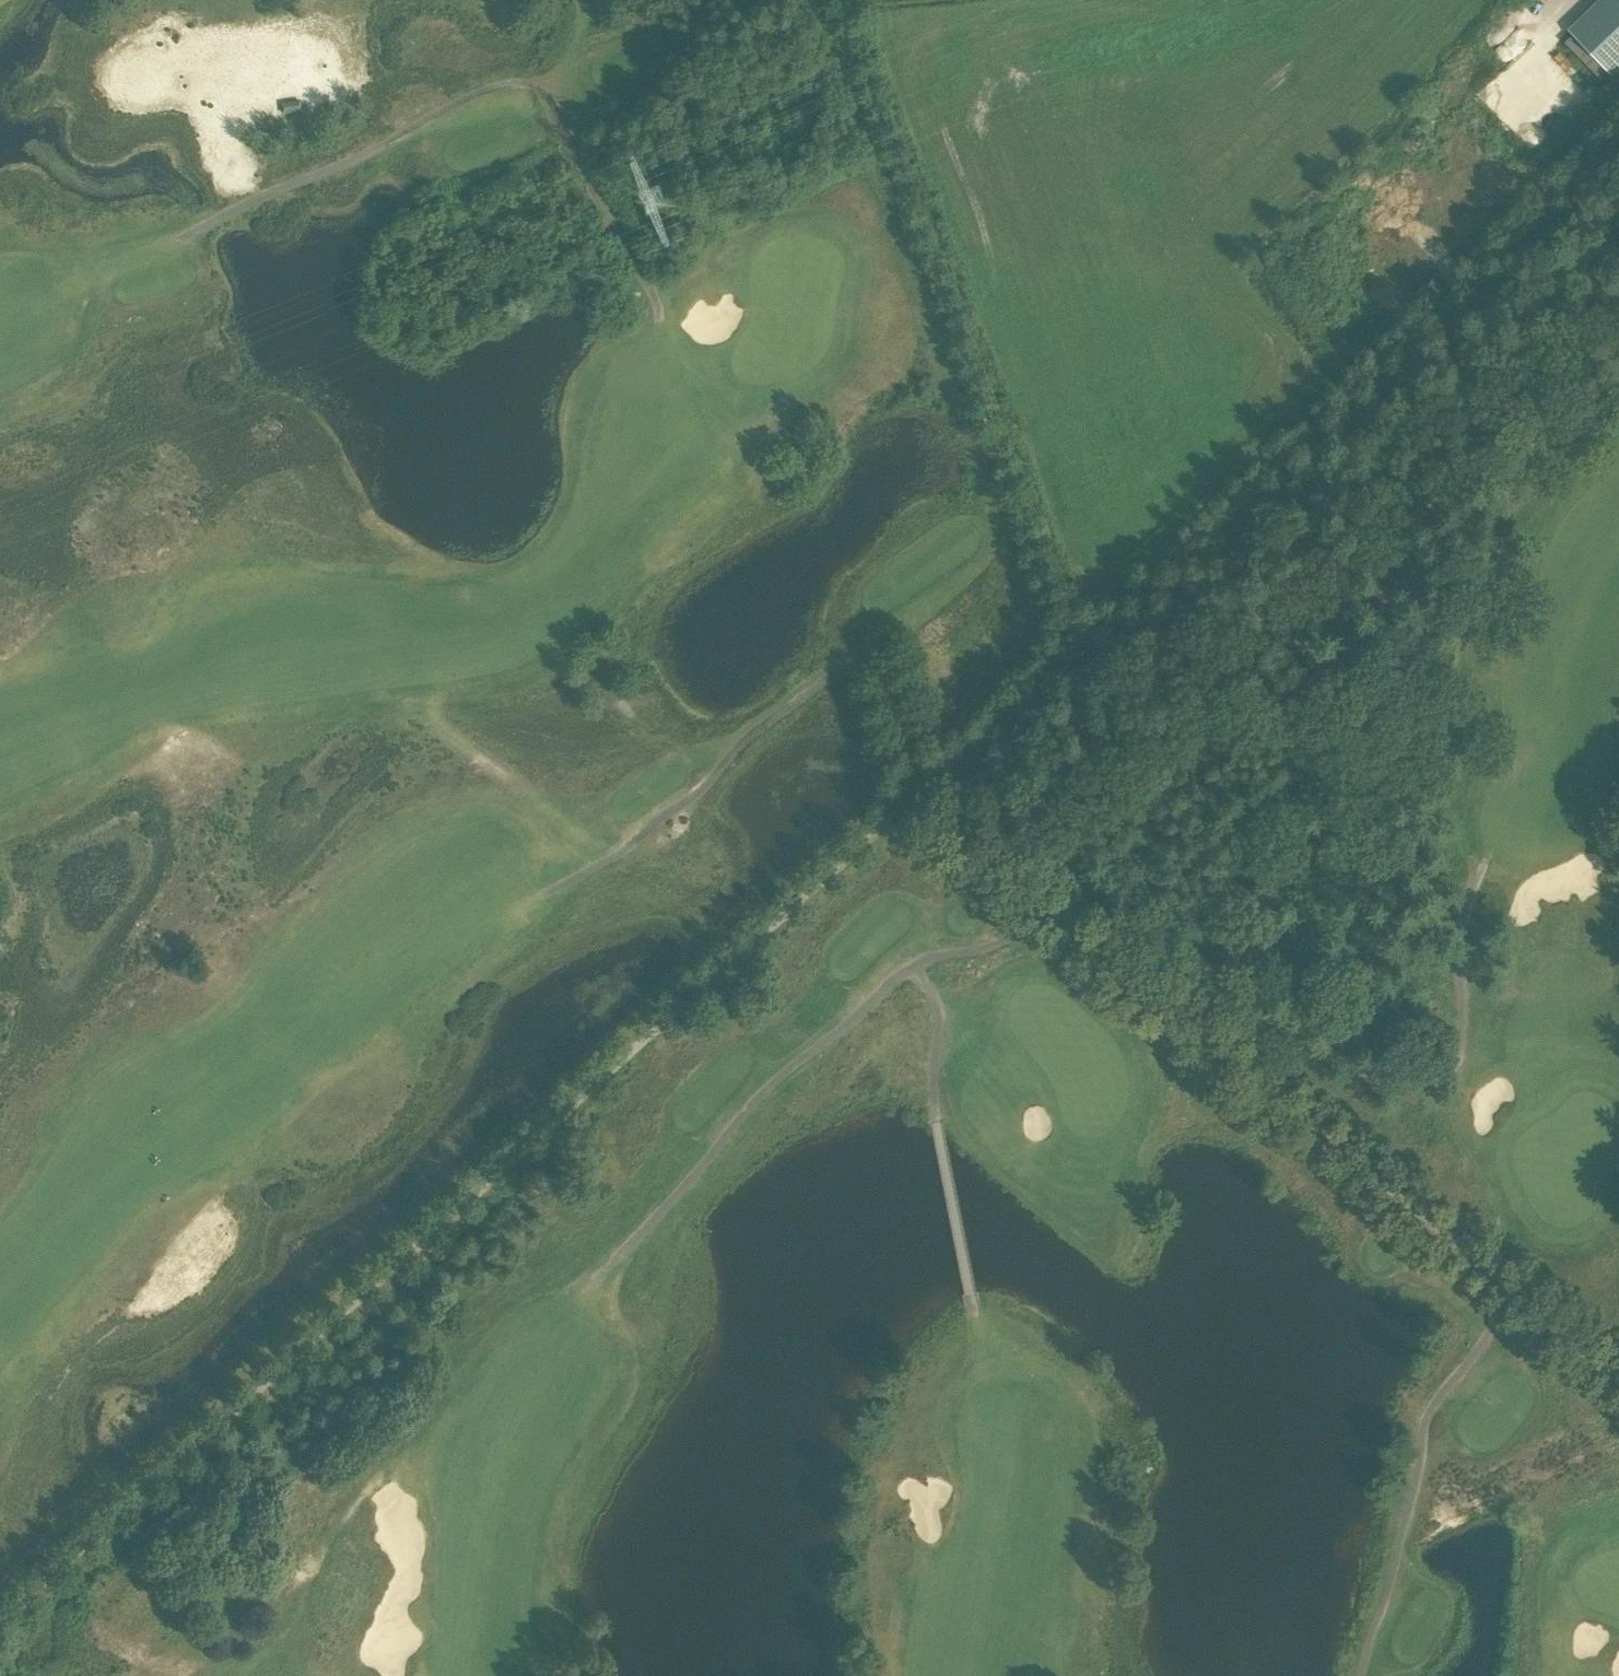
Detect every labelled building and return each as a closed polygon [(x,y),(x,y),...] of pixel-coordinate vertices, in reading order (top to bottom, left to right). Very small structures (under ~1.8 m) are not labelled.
[(1614,72),(1618,68),(1618,0),(1601,0),(1572,28),(1614,72)]
